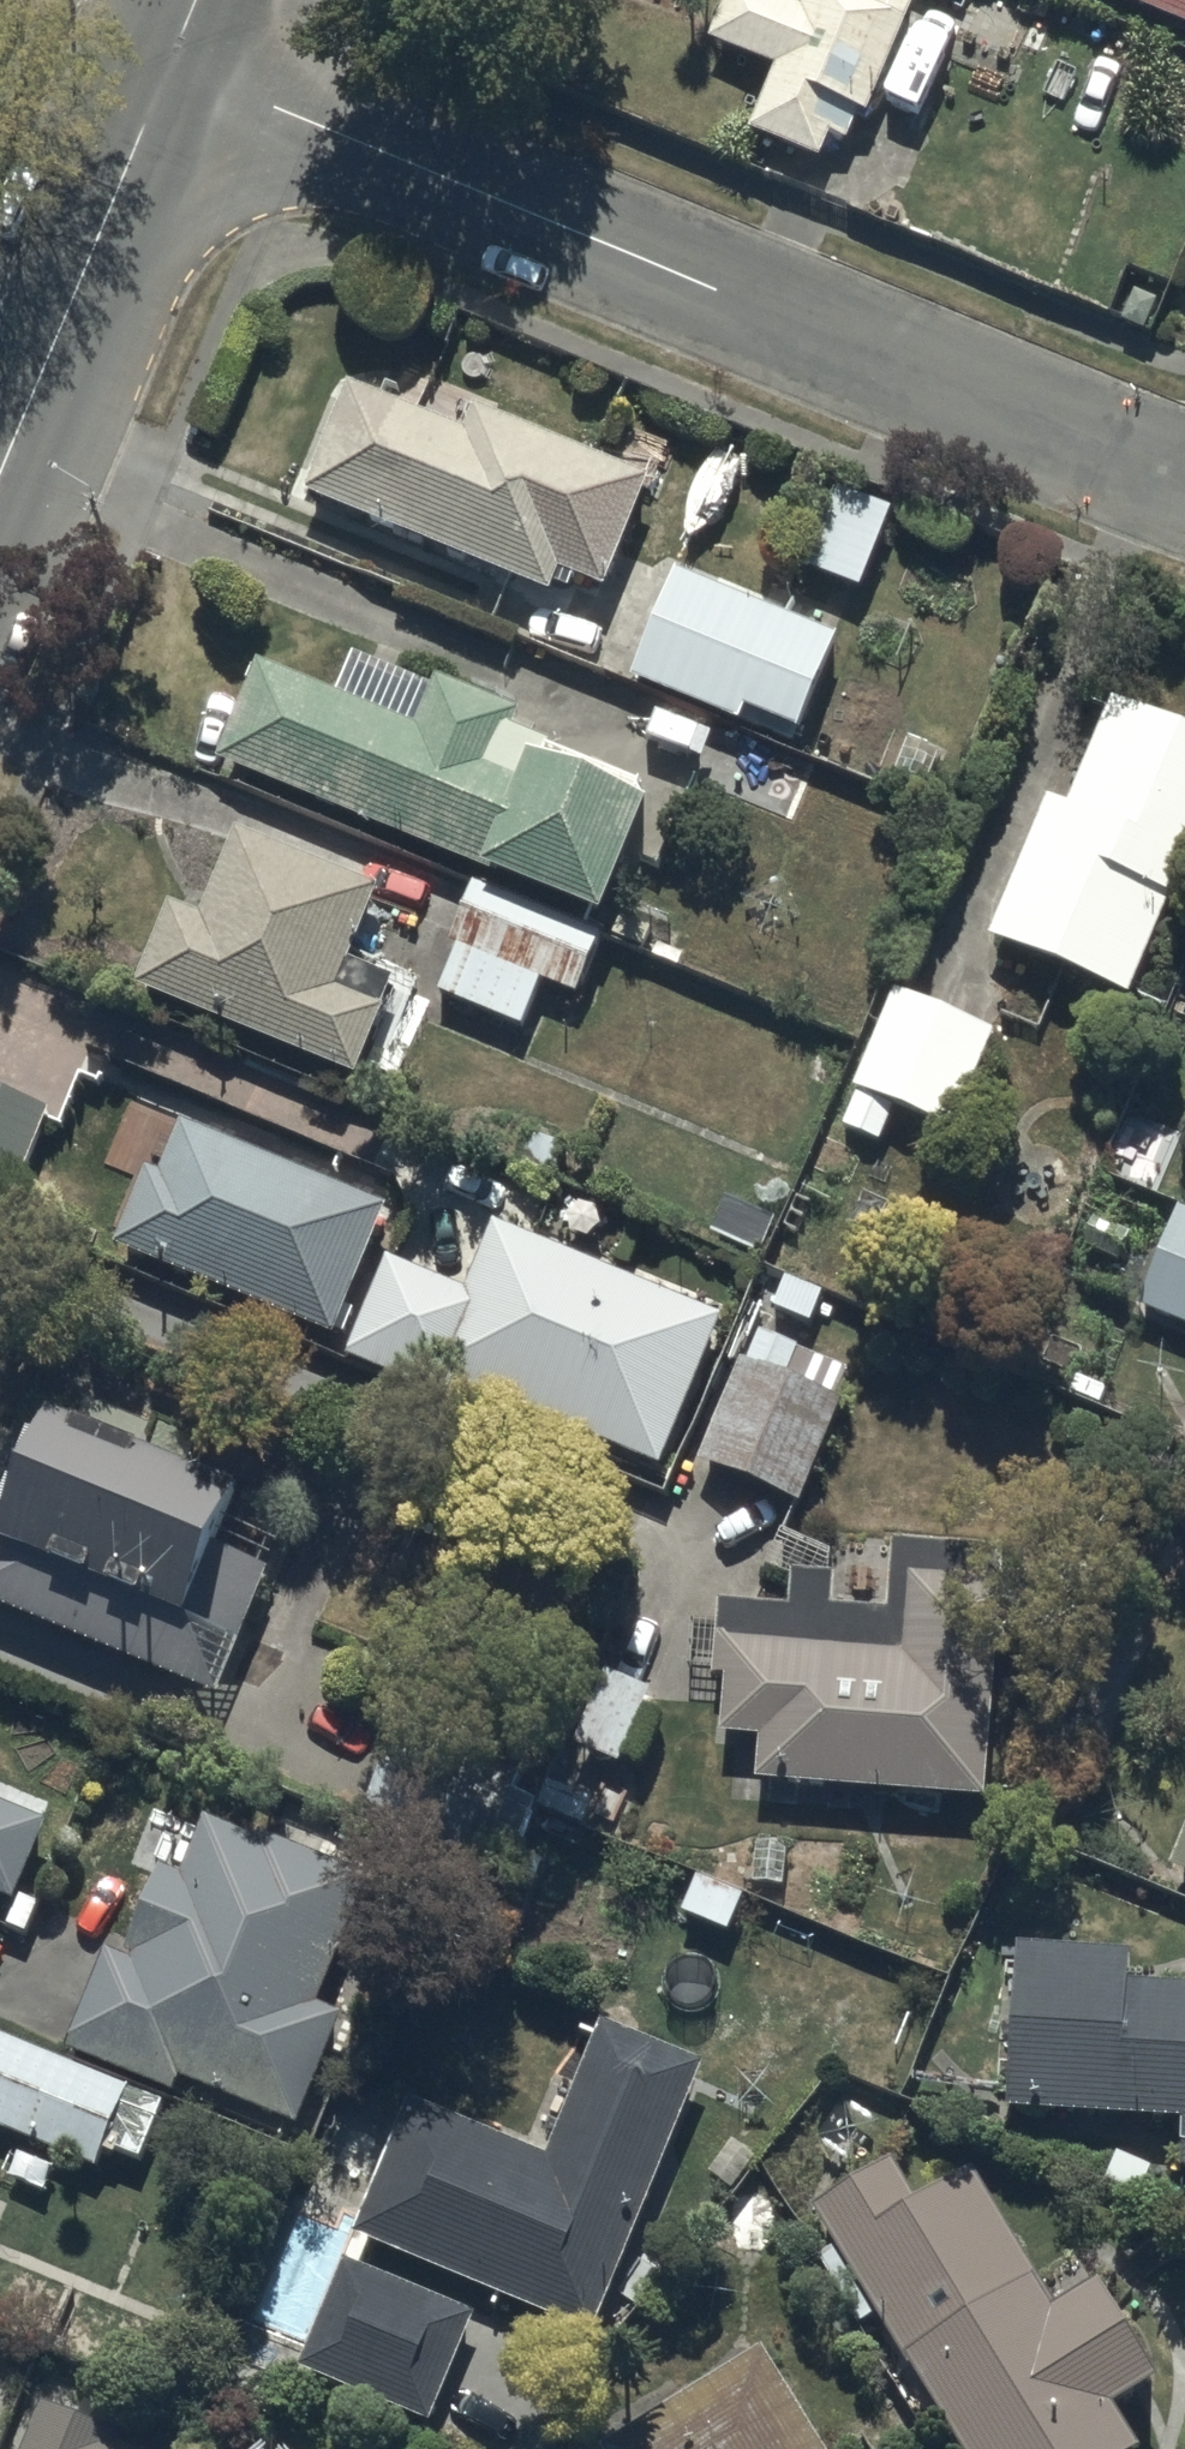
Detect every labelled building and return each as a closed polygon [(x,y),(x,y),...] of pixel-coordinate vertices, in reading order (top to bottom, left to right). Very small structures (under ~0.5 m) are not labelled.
[(747,121),(818,152),(829,127),(846,135),(858,106),(864,109),(912,0),(859,0),(858,1),(855,0),(808,0),(804,8),(787,0),(723,0),(710,29),(775,58),(747,121)] [(1184,21),(1184,0),(1133,0),(1184,21)] [(464,421),(347,372),(301,481),(548,584),(552,574),(568,581),(574,567),(604,579),(651,467),(475,394),(464,421)] [(892,502),(842,483),(811,562),(861,582),(892,502)] [(838,628),(675,561),(630,670),(742,716),(748,701),(799,722),(838,628)] [(336,684),(259,654),(218,754),(602,913),(649,798),(637,793),(643,779),(507,723),(516,702),(436,669),(434,676),(353,643),(336,684)] [(1117,690),(1075,794),(1053,786),(996,929),(1137,985),(1176,887),(1184,890),(1184,718),(1117,690)] [(377,879),(238,823),(205,906),(169,891),(133,978),(356,1068),(384,999),(336,980),(377,879)] [(600,928),(471,874),(445,938),(454,942),(435,988),(519,1023),(539,976),(574,990),(600,928)] [(999,1023),(902,984),(845,1121),(885,1137),(900,1099),(959,1123),(999,1023)] [(0,1082),(0,1189),(10,1193),(48,1102),(0,1082)] [(162,1161),(147,1155),(115,1233),(334,1322),(387,1193),(183,1110),(162,1161)] [(1179,1200),(1139,1302),(1184,1320),(1184,1202),(1179,1200)] [(467,1284),(387,1252),(348,1349),(438,1386),(444,1371),(661,1459),(723,1308),(495,1216),(467,1284)] [(840,1394),(742,1353),(700,1453),(798,1494),(840,1394)] [(41,1394),(0,1500),(0,1599),(218,1685),(268,1558),(212,1536),(237,1474),(41,1394)] [(987,1790),(1004,1546),(901,1539),(896,1607),(832,1603),(835,1568),(795,1566),(793,1597),(722,1592),(717,1663),(730,1664),(726,1724),(758,1727),(754,1774),(987,1790)] [(653,1683),(605,1661),(573,1732),(621,1754),(653,1683)] [(12,1890),(44,1814),(0,1795),(0,1885),(12,1890)] [(370,1867),(204,1801),(176,1871),(156,1863),(120,1954),(102,1947),(63,2045),(170,2088),(176,2073),(296,2121),(341,2008),(318,1999),(370,1867)] [(1171,1863),(1184,1868),(1184,1827),(1171,1863)] [(1014,1939),(1006,2106),(1183,2114),(1181,2162),(1184,2163),(1184,1977),(1135,1975),(1136,1946),(1014,1939)] [(415,2085),(358,2224),(596,2323),(707,2054),(605,2012),(552,2141),(415,2085)] [(0,2031),(0,2126),(94,2163),(127,2081),(0,2031)] [(815,2196),(967,2448),(1127,2448),(1149,2436),(1120,2386),(1160,2362),(1099,2261),(1055,2288),(976,2156),(912,2195),(886,2154),(815,2196)] [(477,2305),(340,2250),(295,2361),(431,2418),(477,2305)] [(767,2340),(605,2438),(612,2448),(833,2448),(767,2340)] [(115,2436),(119,2425),(41,2394),(19,2448),(148,2448),(115,2436)]
